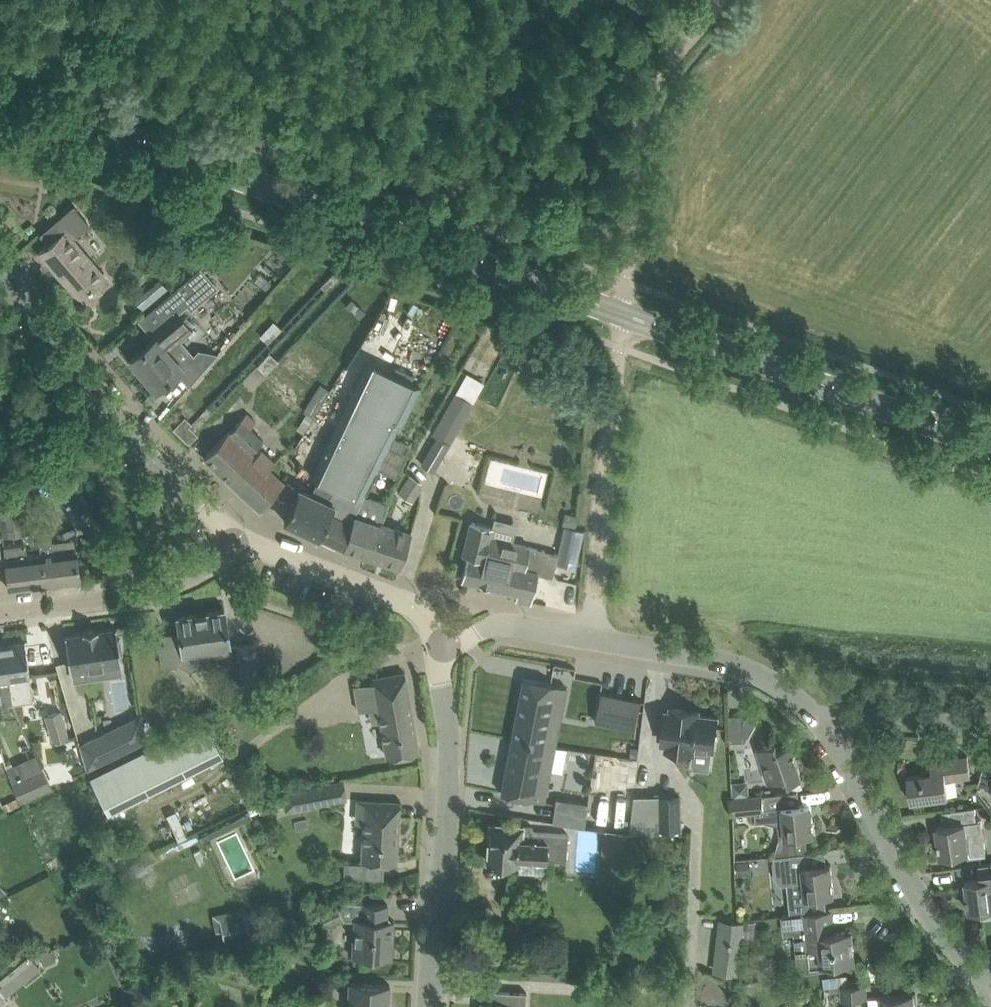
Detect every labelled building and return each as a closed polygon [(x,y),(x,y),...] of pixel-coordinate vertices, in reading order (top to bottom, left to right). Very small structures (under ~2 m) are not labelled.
[(74,204),(40,233),(48,244),(40,251),(80,297),(91,288),(96,293),(110,281),(74,238),(80,233),(79,232),(89,224),(86,220),(87,219),(74,204)] [(153,339),(131,358),(157,388),(179,367),(166,352),(192,329),(178,312),(184,306),(188,311),(215,288),(198,268),(137,321),(153,339)] [(160,279),(134,301),(143,311),(169,289),(160,279)] [(352,298),(345,305),(360,318),(366,310),(352,298)] [(273,320),(261,334),(270,341),(282,327),(273,320)] [(267,347),(240,376),(253,388),(280,358),(267,347)] [(194,354),(191,357),(204,368),(217,353),(198,349),(194,354)] [(293,502),(285,520),(344,548),(355,515),(365,496),(363,495),(377,468),(394,435),(420,382),(370,358),(357,385),(329,443),(314,475),(319,478),(312,493),(300,488),(293,502)] [(437,436),(421,464),(434,471),(450,442),(485,383),(467,372),(432,433),(437,436)] [(321,383),(304,410),(314,416),(331,389),(321,383)] [(192,423),(186,417),(175,429),(191,443),(199,434),(195,431),(213,411),(208,406),(192,423)] [(205,457),(261,509),(286,482),(272,469),(277,463),(263,450),(257,456),(251,450),(263,438),(251,427),(256,421),(247,412),(205,457)] [(394,435),(377,468),(380,469),(397,477),(408,455),(403,452),(407,441),(397,436),(396,436),(394,435)] [(422,481),(410,473),(398,491),(413,501),(422,487),(422,481)] [(0,475),(0,536),(30,531),(25,500),(9,502),(8,493),(4,494),(2,475),(0,475)] [(355,515),(344,548),(365,555),(371,538),(376,539),(380,524),(387,502),(365,496),(355,515)] [(565,511),(562,522),(575,525),(577,514),(565,511)] [(472,519),(463,553),(469,555),(468,559),(463,578),(519,592),(517,598),(532,602),(539,573),(553,577),(559,553),(540,548),(530,545),(513,541),(518,523),(495,517),(494,525),(472,519)] [(371,538),(365,555),(366,555),(367,555),(380,560),(384,561),(399,566),(411,533),(404,531),(382,524),(380,524),(376,539),(371,538)] [(41,553),(45,584),(81,579),(76,549),(75,539),(54,541),(52,528),(39,530),(42,553),(41,553)] [(583,536),(564,531),(559,553),(578,557),(583,536)] [(10,589),(45,584),(41,553),(28,555),(26,543),(4,545),(10,589)] [(166,642),(160,643),(163,666),(179,663),(190,670),(231,651),(225,609),(178,616),(180,631),(165,633),(166,642)] [(85,632),(67,635),(72,671),(86,669),(87,678),(107,675),(105,666),(127,662),(122,627),(104,630),(104,628),(85,631),(85,632)] [(5,644),(13,702),(34,699),(25,641),(5,644)] [(238,645),(243,679),(226,686),(226,689),(217,694),(221,703),(262,684),(259,677),(261,677),(255,642),(238,645)] [(13,702),(5,644),(0,645),(0,692),(2,703),(13,702)] [(387,756),(399,754),(419,750),(405,672),(374,677),(375,681),(355,685),(359,710),(370,708),(372,723),(381,721),(387,756)] [(523,677),(501,793),(543,801),(566,686),(523,677)] [(601,692),(595,720),(617,724),(637,728),(643,700),(601,692)] [(713,748),(715,749),(719,717),(699,715),(700,711),(672,707),(672,711),(667,711),(663,742),(668,743),(667,749),(695,752),(712,754),(713,748)] [(65,711),(61,712),(61,711),(46,715),(54,740),(69,735),(66,726),(70,725),(65,711)] [(142,713),(81,743),(88,768),(146,740),(142,713)] [(748,717),(746,717),(746,714),(731,715),(732,741),(745,740),(745,735),(750,735),(758,721),(751,717),(748,717)] [(101,771),(91,776),(110,814),(119,809),(186,775),(224,757),(205,719),(101,771)] [(15,731),(25,753),(33,749),(23,727),(15,731)] [(757,748),(764,767),(765,766),(770,783),(784,778),(786,784),(803,779),(797,759),(795,753),(795,754),(792,744),(780,748),(777,741),(757,748)] [(912,801),(931,799),(949,796),(947,781),(971,777),(968,755),(931,760),(933,772),(908,776),(912,801)] [(986,761),(980,784),(990,787),(990,763),(986,761)] [(43,769),(17,781),(23,795),(49,783),(43,769)] [(323,784),(284,791),(257,803),(261,813),(286,802),(287,809),(326,802),(347,798),(345,780),(323,784)] [(681,794),(657,795),(658,829),(682,828),(681,794)] [(634,796),(629,832),(658,833),(658,829),(657,795),(634,796)] [(780,823),(782,817),(785,817),(787,838),(815,835),(812,804),(770,808),(766,809),(765,795),(735,798),(735,814),(756,812),(758,822),(767,820),(780,823)] [(557,798),(553,821),(584,826),(588,803),(557,798)] [(363,860),(377,861),(397,862),(401,802),(359,799),(358,816),(366,816),(363,860)] [(969,857),(987,854),(982,820),(978,820),(976,807),(961,809),(963,823),(937,826),(941,857),(969,853),(969,857)] [(489,861),(509,863),(522,864),(522,856),(567,860),(569,834),(533,831),(532,840),(523,839),(524,827),(492,824),(489,861)] [(605,829),(602,853),(626,856),(629,832),(605,829)] [(806,852),(776,856),(778,878),(780,881),(784,883),(805,881),(806,898),(835,895),(832,864),(808,867),(806,852)] [(751,860),(738,862),(740,876),(753,874),(751,860)] [(983,864),(985,878),(966,881),(970,912),(990,909),(990,863),(983,864)] [(392,958),(394,927),(387,927),(389,904),(363,903),(347,901),(338,906),(321,914),(327,926),(344,918),(345,919),(356,920),(354,956),(392,958)] [(251,937),(245,907),(213,913),(216,931),(224,929),(226,942),(251,937)] [(805,913),(783,916),(785,934),(796,932),(799,965),(808,971),(823,970),(822,965),(856,962),(853,930),(835,932),(833,910),(805,913)] [(721,919),(715,970),(735,972),(741,921),(721,919)] [(742,937),(753,939),(755,921),(744,920),(742,937)] [(10,992),(41,967),(23,945),(0,964),(0,979),(10,992)] [(51,949),(40,955),(45,966),(57,960),(51,949)] [(567,959),(531,957),(530,976),(566,978),(567,959)] [(390,984),(350,982),(349,1006),(389,1006),(390,984)] [(868,998),(867,984),(841,986),(842,1000),(868,998)] [(8,998),(0,988),(0,1005),(8,998)] [(526,993),(496,991),(495,1004),(481,1003),(481,1006),(525,1006),(526,993)] [(884,1006),(916,1006),(915,993),(883,996),(884,1006)]
